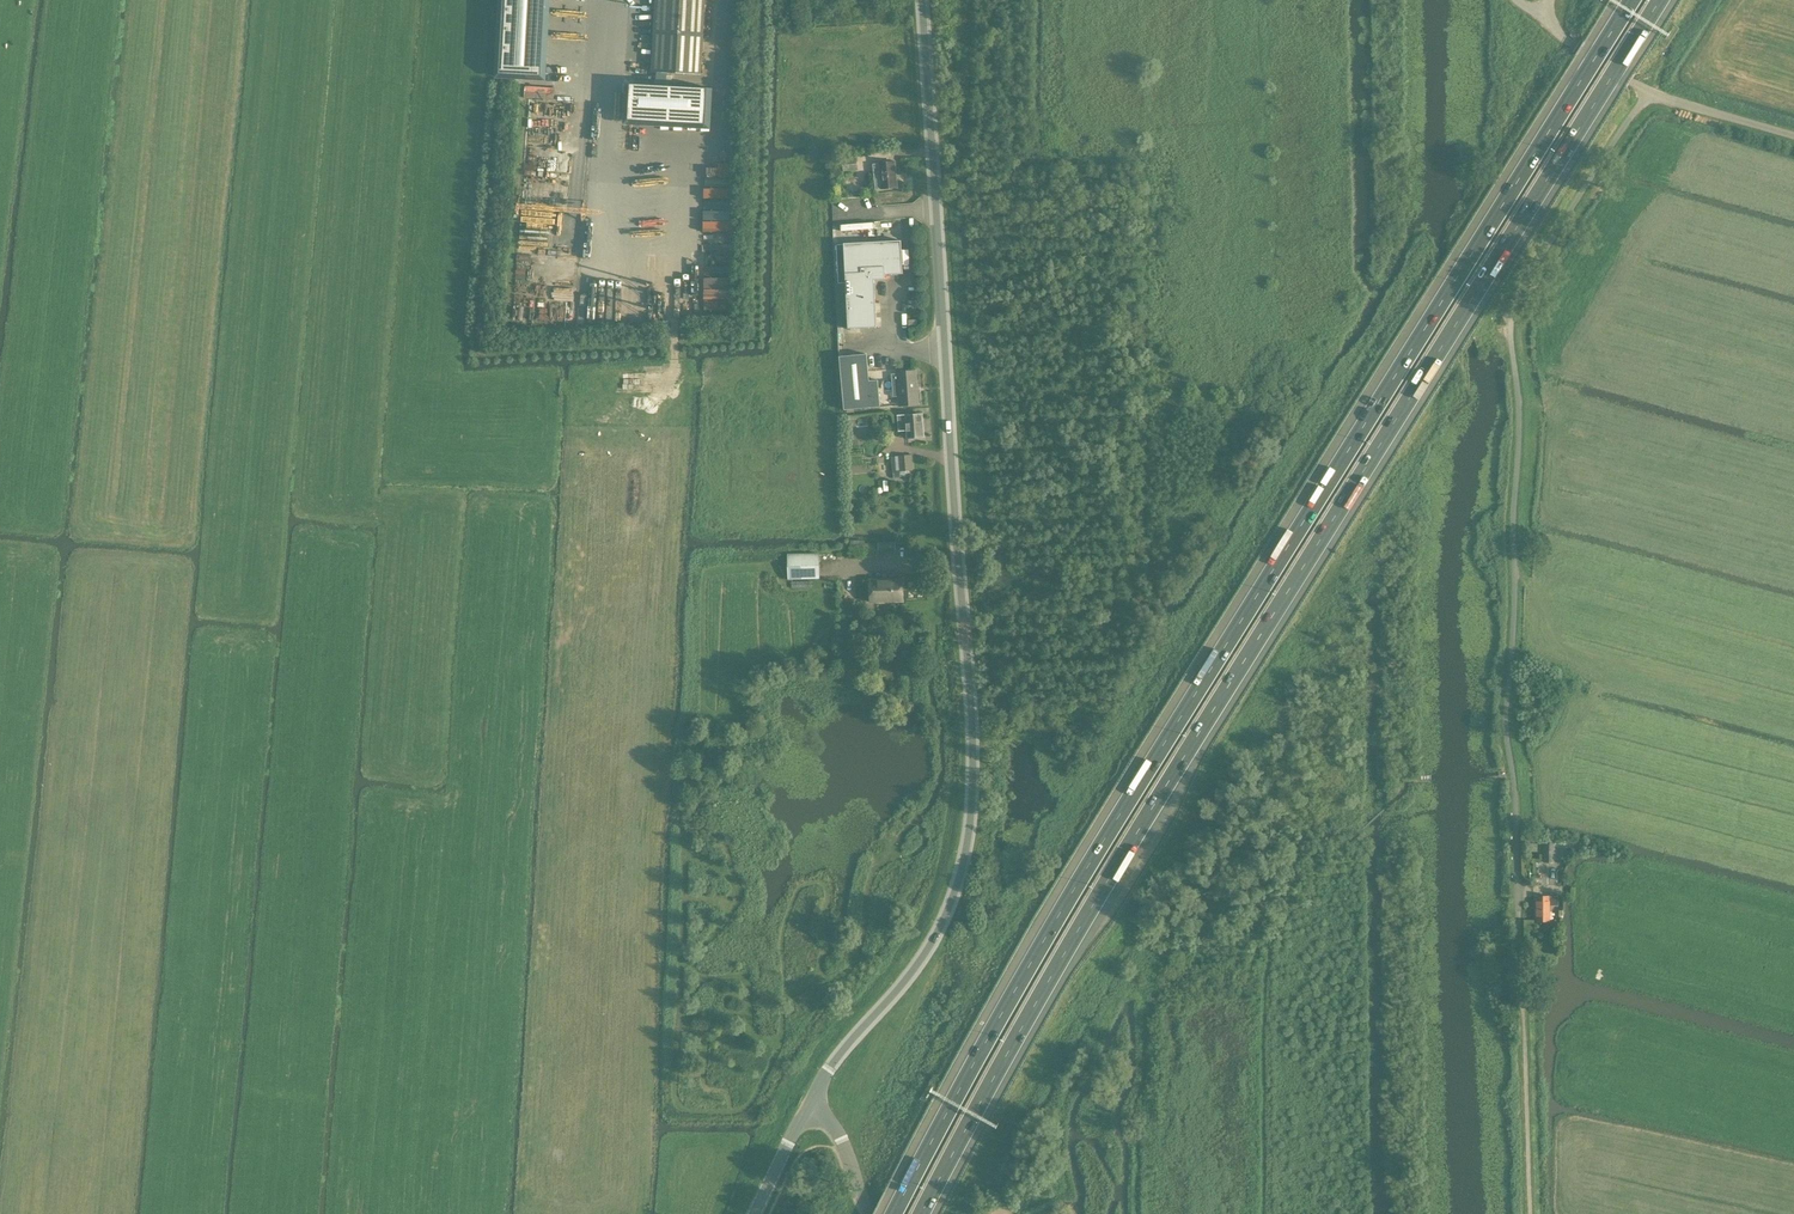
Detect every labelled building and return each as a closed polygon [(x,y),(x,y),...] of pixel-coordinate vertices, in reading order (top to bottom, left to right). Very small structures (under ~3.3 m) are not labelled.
[(496,76),(544,79),(549,0),(500,0),(496,76)] [(704,36),(706,0),(656,0),(655,33),(653,59),(652,72),(669,73),(701,74),(704,36)] [(627,84),(625,119),(709,124),(711,88),(627,84)] [(627,128),(626,140),(652,143),(653,131),(627,128)] [(857,157),(842,159),(843,171),(858,170),(857,157)] [(879,164),(872,164),(875,189),(882,189),(898,187),(895,161),(879,163),(879,164)] [(706,199),(706,221),(735,222),(735,200),(706,199)] [(843,225),(844,238),(879,237),(879,223),(843,225)] [(706,233),(705,300),(734,300),(735,233),(706,233)] [(848,329),(877,327),(876,303),(872,303),(870,275),(903,274),(901,240),(844,243),(848,329)] [(840,356),(841,370),(844,409),(881,406),(878,379),(870,380),(867,353),(840,356)] [(898,372),(900,405),(919,403),(916,371),(898,372)] [(906,417),(899,418),(900,428),(907,427),(908,438),(924,437),(922,413),(906,414),(906,417)] [(900,471),(913,470),(911,455),(899,456),(900,471)] [(899,456),(891,456),(892,471),(900,471),(899,456)] [(866,541),(850,540),(850,556),(865,557),(866,541)] [(895,542),(878,542),(879,551),(896,550),(895,542)] [(789,574),(819,573),(818,554),(789,554),(789,574)] [(903,579),(869,580),(870,602),(904,600),(903,579)] [(1554,862),(1555,838),(1544,838),(1543,862),(1554,862)] [(1558,896),(1536,896),(1536,922),(1549,921),(1549,905),(1558,905),(1558,896)]
